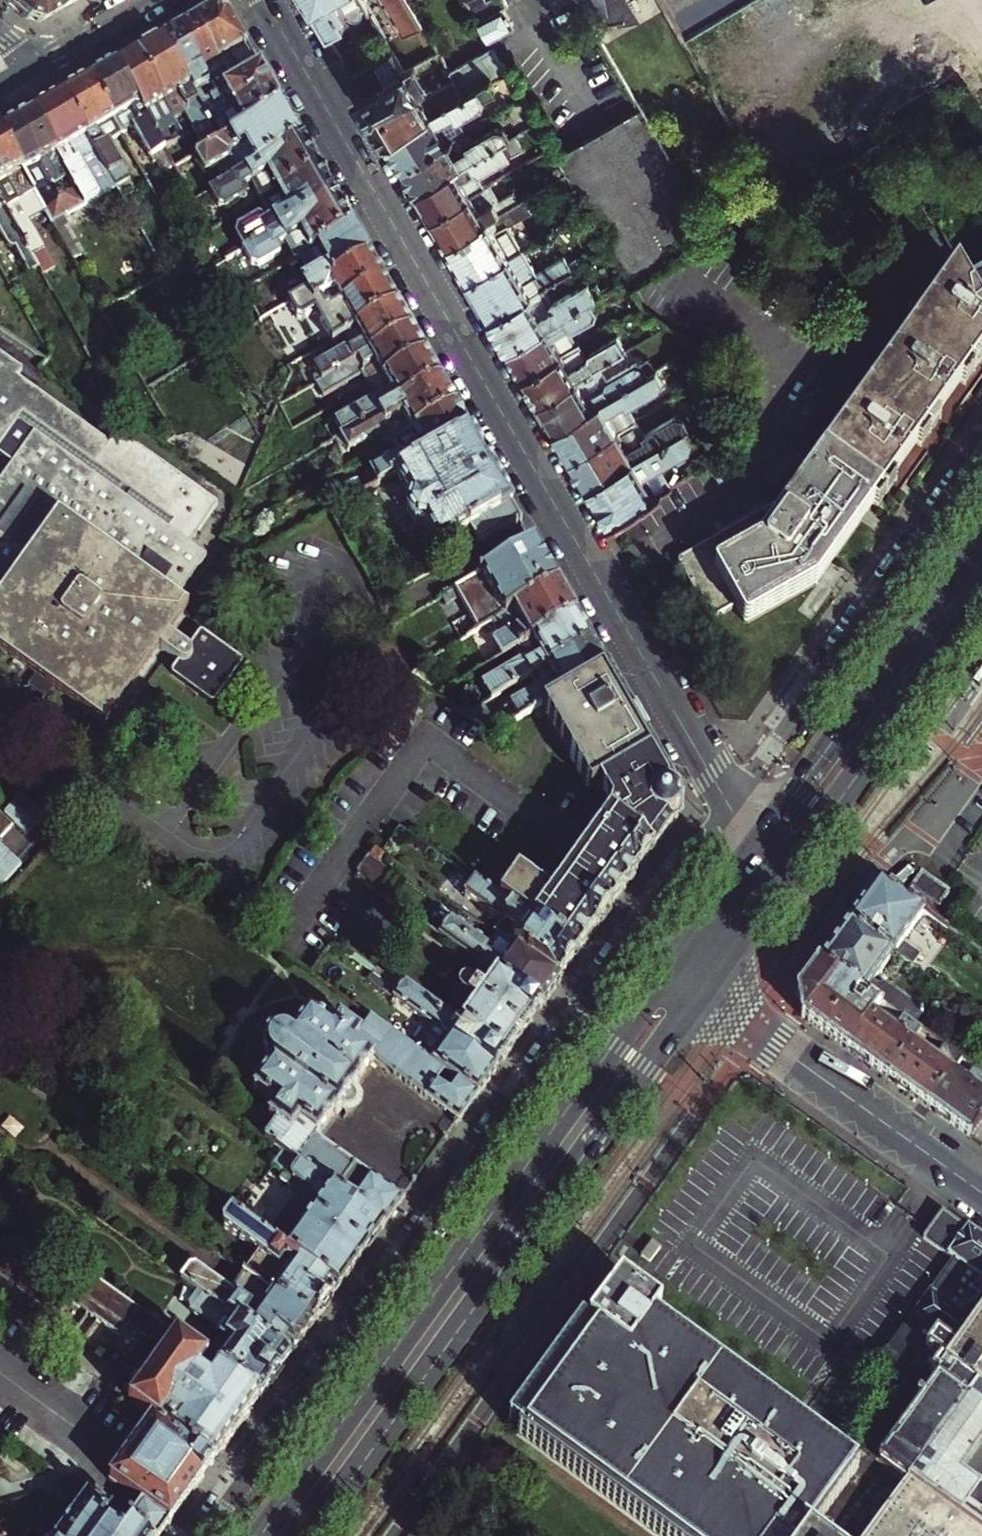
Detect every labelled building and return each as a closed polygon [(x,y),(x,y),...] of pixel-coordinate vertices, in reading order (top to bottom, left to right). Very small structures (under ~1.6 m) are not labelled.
[(63,8),(58,0),(7,0),(26,16),(41,21),(63,8)] [(78,0),(58,0),(63,8),(78,0)] [(329,36),(347,25),(343,18),(351,13),(353,15),(356,17),(359,17),(362,16),(364,14),(365,11),(365,8),(364,5),(367,4),(365,0),(309,0),(329,36)] [(405,34),(416,27),(425,43),(433,39),(411,0),(385,0),(405,34)] [(504,0),(492,0),(498,10),(504,6),(507,5),(504,0)] [(727,3),(680,30),(723,105),(770,79),(727,3)] [(196,17),(234,83),(262,67),(228,8),(218,4),(196,17)] [(480,21),(491,40),(512,28),(514,23),(504,6),(498,10),(480,21)] [(219,91),(234,83),(196,17),(179,27),(210,82),(213,81),(219,91)] [(860,51),(843,62),(863,98),(872,114),(875,118),(955,70),(956,71),(977,58),(957,23),(872,73),(860,51)] [(210,82),(179,27),(163,36),(201,102),(219,91),(213,81),(210,82)] [(201,102),(163,36),(137,51),(166,102),(174,114),(183,109),(206,150),(222,141),(212,123),(201,102)] [(496,47),(452,72),(455,78),(465,95),(493,79),(509,70),(496,47)] [(166,102),(137,51),(115,64),(163,148),(181,138),(178,133),(183,131),(179,124),(169,130),(161,116),(153,109),(166,102)] [(395,52),(352,76),(364,96),(406,71),(395,52)] [(851,105),(863,98),(843,62),(830,69),(827,80),(841,103),(851,105)] [(163,148),(115,64),(90,78),(122,135),(135,128),(155,163),(157,162),(164,174),(174,168),(163,148)] [(415,65),(406,71),(364,96),(388,138),(465,95),(455,78),(434,89),(428,88),(415,65)] [(262,67),(234,83),(219,91),(201,102),(212,123),(274,87),(262,67)] [(122,135),(90,78),(63,94),(97,153),(117,188),(131,180),(110,142),(122,135)] [(388,138),(404,167),(464,132),(468,130),(460,116),(485,102),(487,95),(487,94),(497,87),(493,79),(465,95),(388,138)] [(274,87),(212,123),(222,141),(284,105),(274,87)] [(63,94),(33,111),(79,190),(62,200),(45,210),(46,212),(74,262),(87,255),(66,219),(102,199),(96,189),(101,186),(92,169),(87,172),(81,162),(97,153),(63,94)] [(239,154),(249,170),(303,139),(284,105),(222,141),(206,150),(205,150),(215,168),(239,154)] [(640,107),(557,154),(568,173),(634,287),(716,240),(640,107)] [(16,121),(62,200),(79,190),(33,111),(16,121)] [(853,125),(869,152),(888,141),(875,118),(872,114),(853,125)] [(0,130),(0,132),(45,210),(62,200),(16,121),(0,130)] [(464,132),(404,167),(418,191),(505,140),(521,130),(516,121),(506,127),(498,125),(469,141),(464,132)] [(0,132),(0,199),(33,257),(45,250),(29,221),(46,212),(45,210),(0,132)] [(262,202),(320,168),(303,139),(249,170),(194,202),(211,231),(262,202)] [(505,140),(418,191),(433,216),(485,186),(478,173),(513,153),(505,140)] [(244,251),(337,197),(320,168),(262,202),(272,220),(266,224),(263,220),(259,218),(238,229),(235,237),(244,251)] [(485,186),(433,216),(448,243),(524,198),(541,189),(533,173),(492,197),(485,186)] [(299,258),(353,227),(337,197),(244,251),(252,265),(260,267),(280,256),(281,251),(278,246),(285,242),(296,260),(299,258)] [(524,198),(448,243),(469,280),(524,247),(510,223),(531,210),(524,198)] [(33,257),(0,199),(0,230),(13,253),(18,250),(32,275),(41,270),(33,257)] [(734,216),(740,226),(754,218),(747,208),(743,207),(736,211),(734,216)] [(306,294),(371,258),(353,227),(299,258),(311,279),(301,285),(306,294)] [(934,242),(943,237),(938,227),(929,232),(934,242)] [(538,271),(524,247),(469,280),(491,318),(543,287),(585,263),(581,255),(570,261),(566,255),(538,271)] [(343,337),(398,305),(371,258),(306,294),(288,305),(296,320),(303,322),(315,315),(331,344),(343,337)] [(981,354),(981,304),(968,279),(960,265),(825,451),(887,495),(898,480),(893,477),(917,444),(922,447),(942,419),(937,415),(962,382),(966,385),(981,363),(981,355),(981,354)] [(968,279),(981,304),(981,280),(978,283),(974,276),(968,279)] [(491,318),(509,348),(598,296),(603,293),(597,284),(591,287),(588,280),(551,301),(543,287),(491,318)] [(598,296),(509,348),(524,374),(580,342),(572,327),(576,328),(597,315),(598,310),(605,306),(598,296)] [(413,330),(398,305),(343,337),(349,348),(314,368),(319,377),(312,381),(315,386),(413,330)] [(413,330),(315,386),(323,400),(363,378),(369,389),(427,355),(413,330)] [(580,342),(524,374),(540,401),(601,365),(628,350),(619,335),(592,351),(590,356),(582,341),(580,342)] [(442,381),(427,355),(369,389),(376,401),(325,431),(332,444),(442,381)] [(0,356),(0,457),(13,466),(0,484),(0,651),(105,726),(159,650),(178,663),(170,675),(212,707),(243,664),(200,633),(188,651),(169,636),(189,609),(176,600),(207,557),(190,545),(218,506),(153,461),(117,434),(109,445),(17,379),(22,372),(0,356)] [(601,365),(540,401),(556,429),(657,371),(653,365),(646,369),(643,364),(637,363),(609,379),(601,365)] [(659,369),(657,371),(556,429),(572,458),(638,419),(631,405),(663,386),(665,379),(659,369)] [(442,381),(332,444),(339,456),(391,426),(398,440),(456,406),(442,381)] [(671,400),(638,419),(646,432),(679,414),(671,400)] [(353,501),(397,475),(472,433),(456,406),(398,440),(396,441),(404,457),(399,456),(345,487),(353,501)] [(638,419),(572,458),(589,486),(686,429),(692,425),(687,415),(679,414),(646,432),(638,419)] [(589,486),(610,522),(672,485),(660,465),(690,447),(692,439),(686,429),(589,486)] [(472,433),(397,475),(410,498),(408,507),(406,508),(415,524),(416,523),(426,526),(438,548),(463,534),(472,550),(522,521),(472,433)] [(878,507),(887,495),(825,451),(791,499),(679,560),(711,621),(736,607),(745,624),(817,584),(874,504),(878,507)] [(492,623),(559,584),(535,544),(455,590),(478,631),(492,623)] [(515,650),(576,615),(559,584),(492,623),(500,637),(493,641),(502,658),(515,650)] [(493,702),(593,644),(576,615),(515,650),(522,662),(483,685),(493,702)] [(608,671),(593,644),(493,702),(466,717),(494,736),(542,709),(608,671)] [(521,874),(503,898),(580,954),(635,878),(678,818),(681,796),(608,671),(542,709),(588,789),(596,785),(609,807),(609,819),(589,849),(554,897),(521,874)] [(29,817),(40,806),(22,789),(0,812),(0,813),(12,824),(0,837),(0,897),(8,888),(10,889),(38,859),(37,858),(53,841),(29,817)] [(911,886),(937,906),(947,893),(920,874),(911,886)] [(505,922),(496,934),(560,981),(580,954),(503,898),(477,879),(467,893),(505,922)] [(902,900),(878,883),(849,923),(894,955),(923,915),(910,905),(902,900)] [(905,896),(902,900),(910,905),(912,902),(905,896)] [(452,941),(496,972),(543,1005),(560,981),(496,934),(459,907),(440,932),(444,935),(447,931),(455,937),(452,941)] [(873,984),(894,955),(849,923),(819,964),(879,1007),(911,1029),(913,1031),(921,1020),(920,1014),(884,989),(879,989),(873,984)] [(447,931),(444,935),(452,941),(455,937),(447,931)] [(848,1050),(879,1007),(819,964),(798,993),(802,1017),(848,1050)] [(479,1095),(507,1055),(461,1022),(412,986),(409,990),(408,990),(405,993),(399,989),(402,985),(374,965),(369,972),(395,991),(391,997),(429,1024),(413,1047),(479,1095)] [(473,1004),(461,1022),(507,1055),(543,1005),(496,972),(485,988),(474,980),(471,979),(467,979),(464,980),(461,982),(459,986),(459,989),(459,993),(461,996),(473,1004)] [(409,990),(412,986),(405,980),(402,985),(399,989),(405,993),(408,990),(409,990)] [(879,1073),(902,1041),(911,1029),(879,1007),(848,1050),(879,1073)] [(231,1044),(251,1015),(245,1010),(224,1039),(231,1044)] [(373,1059),(460,1121),(479,1095),(413,1047),(369,1017),(357,1033),(338,1020),(331,1030),(308,1013),(290,1037),(287,1036),(280,1035),(277,1035),(271,1038),(269,1040),(265,1045),(264,1051),(265,1058),(266,1061),(270,1066),(253,1091),(266,1101),(275,1108),(268,1118),(275,1124),(264,1140),(284,1155),(385,1226),(404,1199),(317,1137),(334,1114),(337,1116),(358,1086),(355,1084),(373,1059)] [(909,1046),(902,1041),(879,1073),(929,1109),(952,1077),(961,1064),(918,1034),(909,1046)] [(952,1077),(929,1109),(970,1138),(981,1121),(981,1079),(975,1074),(965,1086),(952,1077)] [(275,1108),(266,1101),(259,1111),(268,1118),(275,1108)] [(70,1145),(242,1269),(315,1322),(339,1289),(266,1234),(95,1109),(70,1145)] [(970,1138),(981,1147),(981,1121),(970,1138)] [(266,1234),(339,1289),(385,1226),(284,1155),(274,1168),(290,1179),(285,1185),(296,1193),(266,1234)] [(959,1478),(981,1446),(981,1239),(943,1211),(929,1229),(923,1237),(926,1238),(947,1253),(955,1259),(925,1301),(877,1368),(902,1386),(858,1447),(909,1484),(870,1535),(981,1535),(981,1495),(959,1478)] [(660,1248),(651,1242),(642,1254),(650,1261),(660,1248)] [(171,1273),(199,1292),(290,1357),(315,1322),(242,1269),(228,1288),(194,1264),(184,1263),(180,1268),(177,1265),(171,1273)] [(117,1393),(152,1419),(214,1464),(220,1455),(251,1412),(261,1398),(199,1354),(157,1324),(83,1271),(59,1306),(114,1346),(129,1325),(152,1342),(117,1393)] [(858,1469),(792,1421),(654,1322),(660,1313),(620,1284),(587,1329),(591,1332),(583,1343),(578,1350),(556,1380),(553,1385),(517,1435),(657,1535),(811,1535),(858,1469)] [(199,1354),(261,1398),(290,1357),(199,1292),(190,1304),(191,1312),(214,1328),(214,1332),(199,1354)] [(143,1535),(162,1535),(170,1525),(214,1464),(152,1419),(109,1480),(142,1503),(127,1524),(143,1535)] [(127,1524),(88,1497),(60,1535),(143,1535),(127,1524)]
